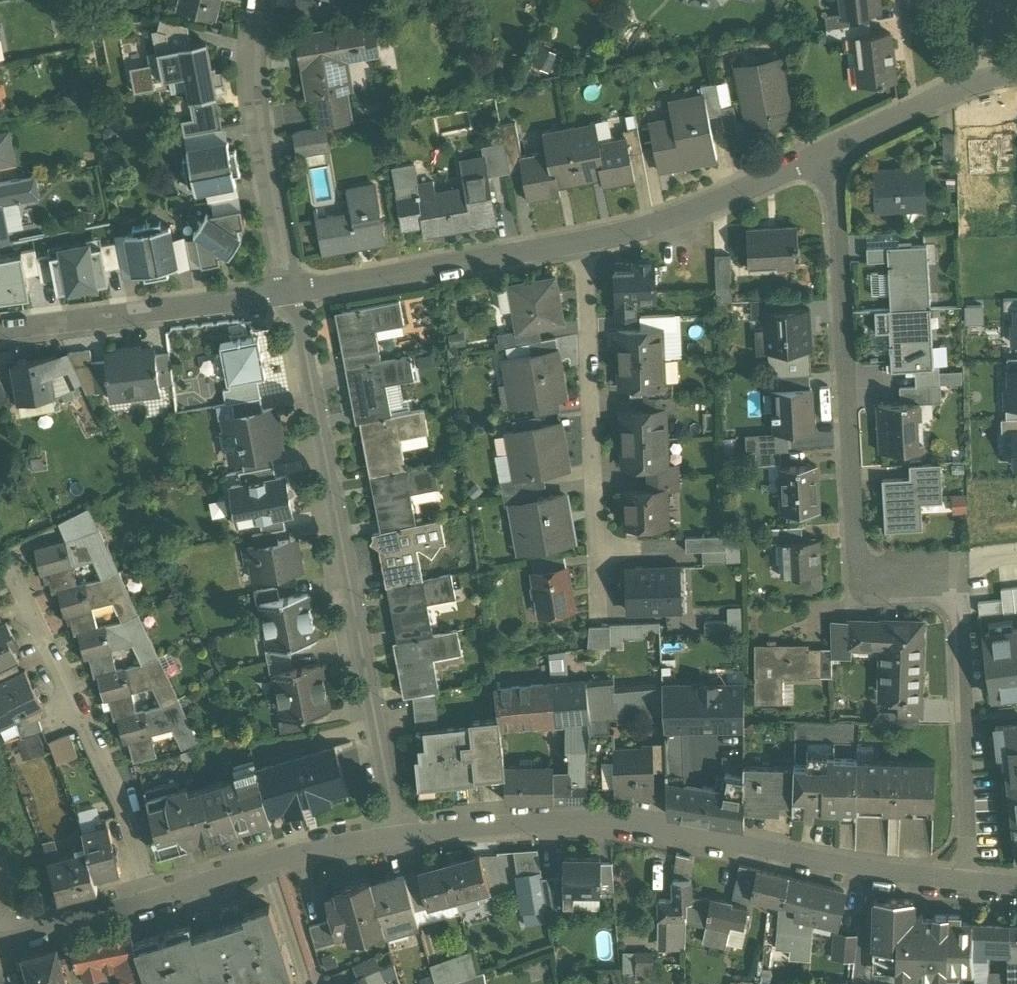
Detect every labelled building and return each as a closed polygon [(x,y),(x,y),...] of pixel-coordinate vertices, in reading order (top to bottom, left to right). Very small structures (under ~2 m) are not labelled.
[(179,9),(215,17),(219,0),(181,0),(179,9)] [(292,19),(339,11),(342,0),(297,0),(292,19)] [(842,0),(838,1),(840,12),(840,13),(867,9),(879,8),(878,0),(842,0)] [(80,5),(70,7),(72,21),(83,19),(80,5)] [(867,9),(840,13),(840,12),(824,14),(826,28),(844,26),(869,23),(867,9)] [(188,25),(161,18),(158,29),(168,32),(171,48),(180,46),(179,46),(192,43),(188,25)] [(869,23),(844,26),(846,40),(858,38),(858,37),(870,35),(869,23)] [(331,32),(305,37),(310,65),(303,66),(308,98),(315,97),(347,91),(344,74),(348,73),(346,60),(378,55),(374,32),(363,33),(361,27),(354,28),(353,26),(330,30),(331,32)] [(168,32),(158,29),(152,30),(156,51),(148,53),(151,66),(134,69),(138,91),(156,88),(155,81),(163,79),(158,51),(171,48),(168,32)] [(870,35),(858,37),(858,38),(860,64),(857,65),(859,85),(879,83),(879,85),(884,84),(884,82),(895,81),(890,33),(870,35)] [(192,43),(179,46),(180,46),(171,48),(158,51),(163,79),(185,75),(190,101),(217,96),(218,96),(212,68),(207,40),(192,43)] [(780,63),(740,70),(749,120),(789,113),(780,63)] [(223,70),(216,71),(215,67),(212,68),(218,96),(217,96),(218,96),(219,96),(218,90),(227,88),(223,70)] [(717,83),(701,86),(703,97),(706,96),(710,117),(723,115),(722,110),(717,83)] [(347,91),(315,97),(321,127),(326,126),(353,122),(347,91)] [(217,96),(190,101),(193,118),(220,113),(217,96)] [(703,97),(677,102),(680,119),(650,124),(659,171),(717,160),(710,117),(706,96),(703,97)] [(735,108),(722,110),(723,115),(725,128),(738,126),(738,122),(735,108)] [(193,118),(182,120),(185,135),(196,133),(223,128),(220,113),(193,118)] [(625,137),(601,141),(597,121),(570,126),(581,184),(602,180),(604,188),(636,182),(630,154),(627,136),(625,137)] [(516,122),(501,125),(504,142),(510,173),(522,170),(520,156),(522,156),(516,122)] [(738,126),(725,128),(730,153),(754,148),(750,124),(738,126)] [(321,127),(295,132),(299,155),(330,150),(326,126),(321,127)] [(570,126),(544,131),(548,151),(522,156),(520,156),(522,170),(528,202),(561,196),(559,189),(581,184),(570,126)] [(975,132),(976,170),(1014,169),(1013,126),(975,127),(975,132)] [(226,128),(196,134),(199,145),(228,140),(226,128)] [(639,128),(624,131),(625,137),(627,136),(630,154),(643,151),(639,128)] [(11,153),(7,132),(0,133),(0,155),(11,153)] [(957,170),(976,170),(975,132),(956,132),(957,170)] [(196,133),(185,135),(187,147),(199,145),(196,134),(196,133)] [(956,134),(944,134),(945,164),(957,163),(956,134)] [(199,145),(187,147),(189,156),(183,157),(186,171),(239,161),(236,149),(230,150),(229,140),(228,140),(199,145)] [(504,142),(481,146),(484,157),(485,157),(488,177),(510,173),(504,142)] [(465,189),(436,195),(433,182),(418,185),(419,194),(420,197),(424,225),(426,235),(454,230),(462,228),(462,225),(473,223),(473,227),(496,223),(488,177),(485,157),(484,157),(460,161),(465,189)] [(239,161),(186,171),(189,185),(194,184),(196,192),(207,190),(218,188),(237,184),(235,174),(241,172),(239,161)] [(419,194),(418,185),(414,163),(394,167),(404,228),(424,225),(420,197),(417,198),(417,194),(419,194)] [(923,167),(874,170),(876,210),(926,207),(923,167)] [(8,230),(3,202),(39,195),(35,175),(0,182),(0,231),(8,230)] [(236,184),(218,188),(220,199),(222,211),(241,207),(236,184)] [(375,184),(348,189),(352,212),(317,219),(324,254),(386,243),(375,184)] [(218,188),(207,190),(209,201),(212,201),(220,199),(218,188)] [(220,199),(212,201),(214,213),(222,211),(220,199)] [(214,213),(208,214),(207,213),(201,222),(236,246),(242,237),(241,236),(239,227),(245,226),(242,207),(241,207),(222,211),(214,213)] [(170,225),(162,226),(161,221),(147,224),(157,276),(169,274),(168,268),(178,266),(175,250),(173,239),(170,225)] [(236,246),(201,222),(195,231),(196,232),(197,238),(199,246),(202,264),(203,265),(221,261),(220,255),(228,254),(230,255),(236,246)] [(157,276),(147,224),(133,226),(134,232),(126,233),(128,245),(134,274),(134,275),(144,273),(146,278),(157,276)] [(796,225),(746,229),(748,264),(777,262),(777,267),(795,266),(794,249),(799,249),(799,245),(797,245),(796,225)] [(0,231),(0,243),(11,241),(8,230),(0,231)] [(126,233),(114,235),(116,247),(117,247),(128,245),(126,233)] [(185,237),(173,239),(175,250),(187,248),(186,240),(185,237)] [(197,238),(186,240),(187,248),(199,246),(197,238)] [(75,245),(84,289),(100,286),(100,284),(109,282),(106,269),(102,246),(91,248),(90,242),(75,245)] [(120,266),(115,243),(102,246),(106,269),(120,266)] [(84,289),(75,245),(61,247),(62,253),(51,255),(55,278),(58,292),(67,290),(68,292),(84,289)] [(128,245),(117,247),(123,276),(134,274),(128,245)] [(187,248),(175,250),(178,266),(179,269),(202,264),(199,246),(187,248)] [(926,246),(890,248),(890,260),(893,309),(930,307),(926,246)] [(890,248),(867,249),(868,262),(890,260),(890,248)] [(36,250),(22,252),(22,254),(26,275),(40,273),(37,258),(36,250)] [(31,297),(26,275),(22,254),(0,258),(0,301),(31,297)] [(55,278),(51,255),(37,258),(40,273),(42,281),(55,278)] [(729,257),(715,258),(716,273),(730,273),(729,257)] [(639,260),(636,263),(627,263),(622,268),(615,269),(617,317),(636,316),(635,300),(656,300),(655,264),(655,263),(651,260),(639,260)] [(730,273),(716,273),(717,302),(731,301),(730,273)] [(555,277),(509,285),(516,330),(517,332),(538,328),(563,323),(555,277)] [(777,298),(749,300),(750,315),(765,314),(765,311),(778,310),(777,298)] [(731,301),(717,302),(718,321),(723,316),(750,315),(749,300),(731,301)] [(1004,301),(1004,312),(1012,311),(1016,311),(1016,301),(1004,301)] [(399,302),(343,312),(346,328),(339,329),(346,369),(352,368),(353,367),(381,362),(375,329),(403,324),(399,302)] [(961,303),(962,321),(979,321),(979,303),(961,303)] [(930,307),(893,309),(875,310),(876,333),(890,332),(892,371),(915,370),(933,369),(933,367),(930,307)] [(778,310),(765,311),(765,314),(766,335),(767,335),(768,352),(808,350),(807,330),(806,330),(805,310),(806,310),(806,309),(778,310)] [(538,328),(517,332),(516,330),(502,332),(505,347),(528,343),(541,341),(538,328)] [(661,330),(618,331),(619,359),(662,357),(661,330)] [(253,337),(220,343),(222,353),(216,354),(220,374),(226,373),(228,382),(229,382),(257,376),(261,375),(259,362),(261,361),(263,359),(264,356),(263,353),(261,351),(259,350),(256,350),(256,346),(253,337)] [(541,341),(528,343),(530,356),(558,351),(555,338),(541,341)] [(155,349),(128,353),(128,348),(113,350),(113,355),(105,356),(106,360),(109,389),(110,391),(129,389),(130,397),(158,393),(158,389),(160,388),(160,384),(156,354),(155,349)] [(91,350),(69,353),(71,359),(75,365),(93,363),(92,362),(91,350)] [(808,350),(768,352),(769,375),(777,375),(808,373),(809,373),(808,350)] [(530,356),(504,360),(513,406),(566,397),(558,351),(530,356)] [(170,352),(156,354),(160,384),(173,382),(170,352)] [(381,362),(353,367),(356,383),(350,384),(356,423),(367,421),(367,420),(391,416),(386,384),(413,379),(409,355),(382,361),(382,362),(381,362)] [(56,356),(47,358),(49,372),(61,370),(63,369),(60,364),(56,356)] [(662,357),(619,359),(620,387),(645,386),(664,385),(662,357)] [(47,358),(13,364),(22,411),(55,405),(49,372),(47,358)] [(75,365),(71,359),(60,364),(63,369),(61,370),(69,386),(82,380),(75,365)] [(1010,371),(1016,371),(1016,359),(1008,359),(1008,371),(1010,371)] [(93,363),(75,365),(82,380),(88,392),(109,389),(106,360),(92,362),(93,363)] [(933,369),(915,370),(916,386),(930,385),(940,384),(939,366),(933,367),(933,369)] [(808,373),(777,375),(777,390),(809,388),(808,373)] [(257,376),(229,382),(230,388),(223,389),(226,404),(232,403),(261,397),(257,376)] [(664,385),(645,386),(646,398),(673,397),(673,385),(664,385)] [(916,386),(899,387),(900,403),(920,402),(920,403),(931,402),(930,385),(916,386)] [(777,390),(771,391),(772,417),(774,417),(775,432),(813,430),(811,388),(777,390)] [(0,396),(0,411),(12,405),(6,393),(0,396)] [(261,397),(232,403),(234,416),(264,410),(261,397)] [(673,397),(646,398),(646,410),(665,409),(665,410),(674,410),(673,397)] [(900,403),(878,404),(880,452),(923,449),(920,403),(920,402),(900,403)] [(1014,407),(1006,407),(1007,419),(1016,419),(1016,407),(1014,407)] [(234,416),(225,418),(228,432),(219,433),(222,449),(231,447),(231,449),(244,446),(246,458),(272,453),(281,451),(278,437),(282,436),(280,425),(276,426),(273,409),(264,410),(234,416)] [(391,416),(367,420),(367,421),(370,437),(364,438),(371,477),(378,476),(378,475),(407,470),(406,469),(401,438),(428,433),(423,409),(391,415),(391,416)] [(646,410),(621,411),(622,439),(666,437),(665,410),(665,409),(646,410)] [(1016,434),(1016,419),(1007,419),(1002,420),(1002,434),(1014,434),(1016,434)] [(560,423),(512,432),(507,433),(510,453),(515,479),(542,474),(541,469),(568,464),(560,423)] [(666,437),(622,439),(623,467),(648,466),(668,466),(667,464),(666,437)] [(780,451),(755,452),(756,464),(781,463),(780,451)] [(272,453),(246,458),(248,469),(274,465),(272,453)] [(939,462),(909,464),(910,479),(940,477),(939,462)] [(407,470),(378,475),(378,476),(381,491),(374,493),(381,532),(384,531),(384,530),(417,524),(411,492),(439,487),(434,464),(406,469),(407,470)] [(668,466),(648,466),(649,478),(677,477),(677,464),(667,464),(668,466)] [(248,469),(238,471),(244,483),(280,476),(274,465),(248,469)] [(815,465),(780,467),(783,511),(818,509),(815,465)] [(542,474),(515,479),(517,491),(536,488),(544,486),(542,474)] [(244,483),(234,485),(241,524),(263,520),(287,515),(295,513),(293,498),(290,498),(288,491),(291,490),(288,475),(280,476),(244,483)] [(677,477),(649,478),(649,490),(667,489),(667,490),(678,490),(677,477)] [(910,479),(883,480),(886,529),(922,527),(920,496),(941,495),(940,477),(910,479)] [(517,491),(503,494),(505,506),(511,504),(539,499),(536,488),(517,491)] [(649,490),(625,491),(626,527),(668,525),(667,490),(667,489),(649,490)] [(539,499),(511,504),(520,552),(574,542),(566,495),(539,499)] [(89,507),(72,516),(81,535),(99,529),(89,507)] [(287,515),(263,520),(262,532),(276,529),(286,528),(287,515)] [(417,524),(384,530),(387,546),(381,547),(389,587),(396,586),(395,585),(423,580),(423,579),(417,547),(444,542),(440,519),(417,524)] [(800,526),(767,528),(768,543),(778,542),(802,540),(800,526)] [(119,571),(99,529),(81,535),(34,546),(41,575),(47,573),(51,591),(58,590),(77,585),(72,565),(93,561),(101,579),(119,571)] [(262,532),(252,534),(254,546),(278,541),(276,529),(262,532)] [(726,535),(686,536),(687,550),(726,549),(726,541),(726,535)] [(802,540),(778,542),(781,576),(821,572),(818,539),(802,540)] [(254,546),(247,547),(243,557),(250,564),(253,563),(256,579),(298,571),(301,562),(294,555),(291,556),(288,540),(254,546)] [(726,549),(727,561),(740,560),(739,541),(726,541),(726,549)] [(727,561),(726,549),(702,550),(702,562),(727,561)] [(627,569),(628,590),(681,589),(681,567),(627,569)] [(567,568),(534,573),(536,584),(533,588),(534,596),(538,599),(541,613),(573,608),(567,568)] [(138,613),(119,571),(101,579),(77,585),(58,590),(64,615),(69,614),(74,633),(77,632),(97,627),(92,607),(112,602),(121,621),(138,613)] [(423,580),(395,585),(396,586),(389,587),(397,629),(431,623),(428,603),(456,597),(451,574),(423,579),(423,580)] [(278,586),(253,591),(255,602),(260,601),(280,597),(278,586)] [(1003,600),(1005,612),(1016,610),(1014,588),(1002,589),(1003,600)] [(628,590),(629,610),(682,609),(681,589),(628,590)] [(280,597),(260,601),(265,625),(311,616),(306,592),(280,597)] [(980,614),(1005,612),(1003,600),(979,602),(980,614)] [(740,607),(728,608),(728,620),(729,630),(741,630),(740,607)] [(159,657),(138,613),(121,621),(97,627),(77,632),(84,658),(89,657),(93,676),(97,675),(116,670),(111,649),(133,644),(141,664),(159,657)] [(311,616),(265,625),(269,648),(288,645),(315,640),(311,616)] [(729,630),(728,620),(705,621),(705,633),(729,632),(729,630)] [(896,621),(872,621),(872,622),(851,622),(850,645),(851,645),(881,646),(881,640),(921,641),(922,621),(896,620),(896,621)] [(851,622),(830,621),(832,654),(851,654),(851,645),(850,645),(851,622)] [(0,625),(0,669),(14,662),(17,661),(8,641),(13,639),(5,622),(3,623),(0,625)] [(431,623),(397,629),(399,642),(401,641),(401,640),(434,634),(434,633),(431,623)] [(666,626),(611,628),(611,648),(623,647),(622,642),(647,642),(647,632),(666,631),(666,626)] [(611,628),(592,629),(590,653),(612,651),(611,648),(611,628)] [(434,634),(401,640),(401,641),(399,642),(395,642),(403,684),(437,678),(434,658),(463,652),(458,629),(434,633),(434,634)] [(986,635),(993,697),(1016,694),(1016,631),(986,635)] [(921,641),(881,640),(881,646),(880,686),(893,686),(893,699),(920,699),(921,641)] [(808,649),(808,644),(756,645),(757,702),(783,702),(782,677),(808,677),(808,649)] [(269,648),(265,649),(267,661),(290,657),(288,645),(269,648)] [(822,677),(821,648),(808,649),(808,677),(822,677)] [(178,697),(159,657),(141,664),(116,670),(97,675),(104,701),(109,700),(113,718),(117,717),(136,712),(130,692),(151,687),(162,706),(178,697)] [(290,657),(267,661),(269,674),(274,673),(293,669),(290,657)] [(0,669),(0,682),(19,672),(14,662),(0,669)] [(293,669),(274,673),(278,696),(325,687),(321,664),(293,669)] [(0,682),(0,725),(13,719),(38,707),(42,705),(24,670),(19,672),(0,682)] [(661,676),(586,682),(589,718),(589,721),(622,716),(663,713),(662,685),(661,676)] [(437,678),(403,684),(405,697),(440,690),(437,678)] [(586,682),(552,683),(556,721),(589,718),(586,682)] [(552,683),(527,687),(529,723),(551,721),(556,721),(552,683)] [(694,708),(691,685),(662,685),(663,713),(663,714),(664,729),(683,729),(700,729),(700,708),(694,708)] [(744,685),(691,685),(694,708),(700,708),(700,729),(744,728),(744,685)] [(325,687),(278,696),(283,720),(302,716),(330,711),(325,687)] [(527,687),(495,690),(499,719),(500,726),(529,723),(527,687)] [(436,694),(414,697),(415,708),(437,705),(436,694)] [(198,740),(178,697),(162,706),(136,712),(117,717),(123,742),(127,741),(132,761),(155,755),(151,735),(171,730),(180,749),(198,740)] [(437,705),(415,708),(416,719),(438,717),(437,705)] [(38,707),(13,719),(16,727),(38,719),(43,718),(38,707)] [(920,711),(892,711),(892,723),(919,724),(920,711)] [(283,720),(279,721),(281,732),(304,728),(302,716),(283,720)] [(438,717),(416,719),(417,730),(439,728),(438,717)] [(38,719),(16,727),(20,739),(43,731),(38,719)] [(499,719),(471,721),(471,725),(439,728),(417,730),(419,758),(416,759),(419,788),(468,784),(467,780),(504,776),(504,769),(500,726),(499,719)] [(859,722),(795,721),(794,742),(808,743),(835,743),(858,744),(859,722)] [(589,725),(567,725),(567,754),(571,754),(570,782),(570,801),(587,801),(587,788),(587,767),(589,733),(589,725)] [(996,728),(999,754),(1006,753),(1015,841),(1016,841),(1016,725),(996,728)] [(641,747),(614,749),(613,732),(589,733),(587,767),(587,788),(615,787),(615,794),(634,793),(635,799),(645,799),(645,801),(656,800),(654,772),(652,744),(641,745),(641,747)] [(69,734),(58,738),(67,760),(77,757),(69,734)] [(684,737),(664,737),(665,743),(666,771),(666,774),(685,774),(684,737)] [(58,738),(47,743),(55,765),(67,760),(58,738)] [(665,743),(652,744),(654,772),(666,771),(665,743)] [(835,743),(808,743),(807,755),(835,755),(835,743)] [(334,747),(258,768),(269,810),(288,805),(289,812),(304,808),(302,800),(314,796),(316,804),(330,800),(328,793),(346,788),(334,747)] [(835,755),(807,755),(807,765),(798,765),(805,771),(835,772),(835,758),(835,755)] [(858,759),(835,758),(835,772),(834,788),(840,788),(844,793),(843,803),(834,813),(856,813),(856,810),(858,759)] [(896,760),(858,759),(856,810),(894,811),(896,760)] [(934,761),(896,760),(894,811),(933,812),(934,761)] [(835,772),(805,771),(798,765),(793,764),(793,768),(792,806),(792,816),(813,816),(813,812),(834,813),(843,803),(844,793),(840,788),(834,788),(835,772)] [(793,768),(743,767),(743,776),(744,776),(744,808),(760,809),(760,813),(779,814),(780,805),(792,806),(793,768)] [(258,768),(235,775),(236,779),(225,782),(239,831),(258,826),(259,827),(273,823),(269,810),(258,768)] [(553,770),(504,769),(504,776),(504,780),(505,802),(554,801),(553,781),(553,770)] [(725,773),(722,790),(686,783),(666,780),(668,815),(744,828),(744,811),(743,811),(744,808),(744,776),(743,776),(725,773)] [(685,774),(666,774),(666,780),(686,783),(686,774),(685,774)] [(570,782),(553,781),(554,801),(570,801),(570,782)] [(201,788),(187,792),(186,787),(179,788),(177,782),(143,792),(156,835),(159,834),(165,853),(216,838),(201,788)] [(225,782),(201,788),(216,838),(239,831),(225,782)] [(105,818),(96,821),(96,828),(81,832),(86,852),(93,881),(119,874),(115,858),(117,856),(118,853),(117,850),(115,849),(112,848),(105,818)] [(538,850),(516,851),(520,876),(542,873),(538,850)] [(86,852),(45,863),(49,880),(62,877),(67,899),(96,892),(93,881),(86,852)] [(480,854),(446,864),(456,898),(476,893),(489,889),(480,854)] [(692,857),(676,854),(674,873),(674,879),(689,879),(692,857)] [(600,858),(564,857),(564,872),(564,879),(564,906),(599,906),(599,891),(600,863),(600,858)] [(613,862),(600,863),(599,891),(615,892),(613,862)] [(446,864),(417,871),(427,907),(456,898),(446,864)] [(756,870),(739,866),(733,899),(749,904),(751,898),(750,898),(756,870)] [(789,877),(756,870),(750,898),(751,898),(780,905),(782,906),(782,905),(783,900),(789,877)] [(417,871),(404,875),(414,910),(427,907),(417,871)] [(520,876),(518,876),(524,913),(548,909),(542,877),(542,873),(520,876)] [(404,875),(372,884),(385,931),(386,933),(418,925),(414,910),(404,875)] [(62,877),(49,880),(55,902),(67,899),(62,877)] [(558,877),(542,877),(548,909),(564,906),(564,879),(558,879),(558,877)] [(810,882),(789,877),(783,900),(797,905),(802,906),(807,892),(809,887),(810,882)] [(674,879),(673,879),(674,899),(659,899),(659,917),(675,917),(685,917),(686,900),(693,900),(692,896),(692,879),(674,879)] [(372,884),(371,881),(356,886),(355,884),(343,887),(343,889),(335,891),(336,895),(325,898),(331,920),(336,938),(351,934),(352,937),(364,934),(365,937),(385,931),(372,884)] [(843,891),(810,882),(809,887),(814,888),(812,893),(819,895),(816,910),(814,920),(835,924),(843,891)] [(812,893),(807,892),(802,906),(816,910),(819,895),(812,893)] [(476,893),(456,898),(459,910),(479,904),(476,893)] [(710,899),(692,896),(693,900),(686,900),(685,917),(685,922),(705,926),(705,924),(710,899)] [(746,909),(731,905),(732,903),(710,899),(705,924),(730,930),(731,923),(743,925),(746,909)] [(923,916),(914,916),(914,900),(875,899),(873,957),(885,962),(896,964),(895,981),(910,981),(911,977),(931,978),(931,982),(946,982),(946,979),(959,979),(960,973),(973,973),(971,954),(972,923),(961,923),(962,915),(934,914),(933,920),(923,920),(923,916)] [(797,905),(783,900),(782,905),(782,906),(780,905),(776,948),(790,950),(789,958),(810,960),(814,920),(795,914),(797,905)] [(262,974),(264,981),(290,972),(268,905),(242,914),(244,919),(262,974)] [(802,906),(797,905),(795,914),(814,920),(816,910),(802,906)] [(524,913),(526,926),(550,922),(548,909),(524,913)] [(685,917),(675,917),(675,921),(674,937),(685,937),(685,922),(685,917)] [(262,974),(244,919),(190,937),(204,979),(206,983),(230,983),(262,974)] [(336,938),(331,920),(309,926),(315,947),(337,941),(336,938)] [(675,921),(661,921),(660,937),(674,937),(675,921)] [(730,930),(705,924),(705,926),(701,941),(726,947),(730,930)] [(1009,925),(973,924),(973,954),(973,958),(986,958),(986,951),(987,945),(1008,946),(1010,946),(1009,925)] [(133,943),(148,983),(181,983),(187,982),(188,983),(204,979),(190,937),(187,925),(133,943)] [(831,930),(828,957),(853,959),(856,932),(831,930)] [(72,944),(76,966),(81,964),(106,960),(112,957),(115,960),(117,965),(119,969),(122,978),(124,983),(148,983),(133,943),(129,932),(72,944)] [(772,937),(764,936),(763,946),(770,947),(772,937)] [(674,937),(660,937),(660,947),(685,948),(685,937),(674,937)] [(614,941),(591,942),(592,957),(615,956),(614,941)] [(1008,946),(987,945),(986,951),(992,954),(1008,955),(1008,946)] [(1008,946),(1008,955),(1009,983),(1016,983),(1016,946),(1010,946),(1008,946)] [(18,958),(25,983),(65,983),(55,947),(18,958)] [(636,953),(625,953),(625,972),(635,972),(636,972),(636,966),(635,966),(636,953)] [(653,953),(636,953),(635,966),(636,966),(636,972),(635,972),(635,977),(653,976),(653,953)] [(381,968),(376,956),(354,966),(359,977),(379,968),(381,968)] [(112,957),(106,960),(107,967),(117,965),(115,960),(112,957)] [(986,958),(973,958),(974,971),(985,971),(986,958)] [(106,960),(81,964),(84,977),(102,974),(101,969),(107,967),(106,960)] [(379,968),(386,983),(400,983),(394,962),(381,968),(379,968)] [(362,983),(386,983),(379,968),(359,977),(362,983)] [(974,971),(975,983),(988,983),(988,978),(985,971),(974,971)] [(454,983),(455,983),(481,983),(477,974),(454,983)]
